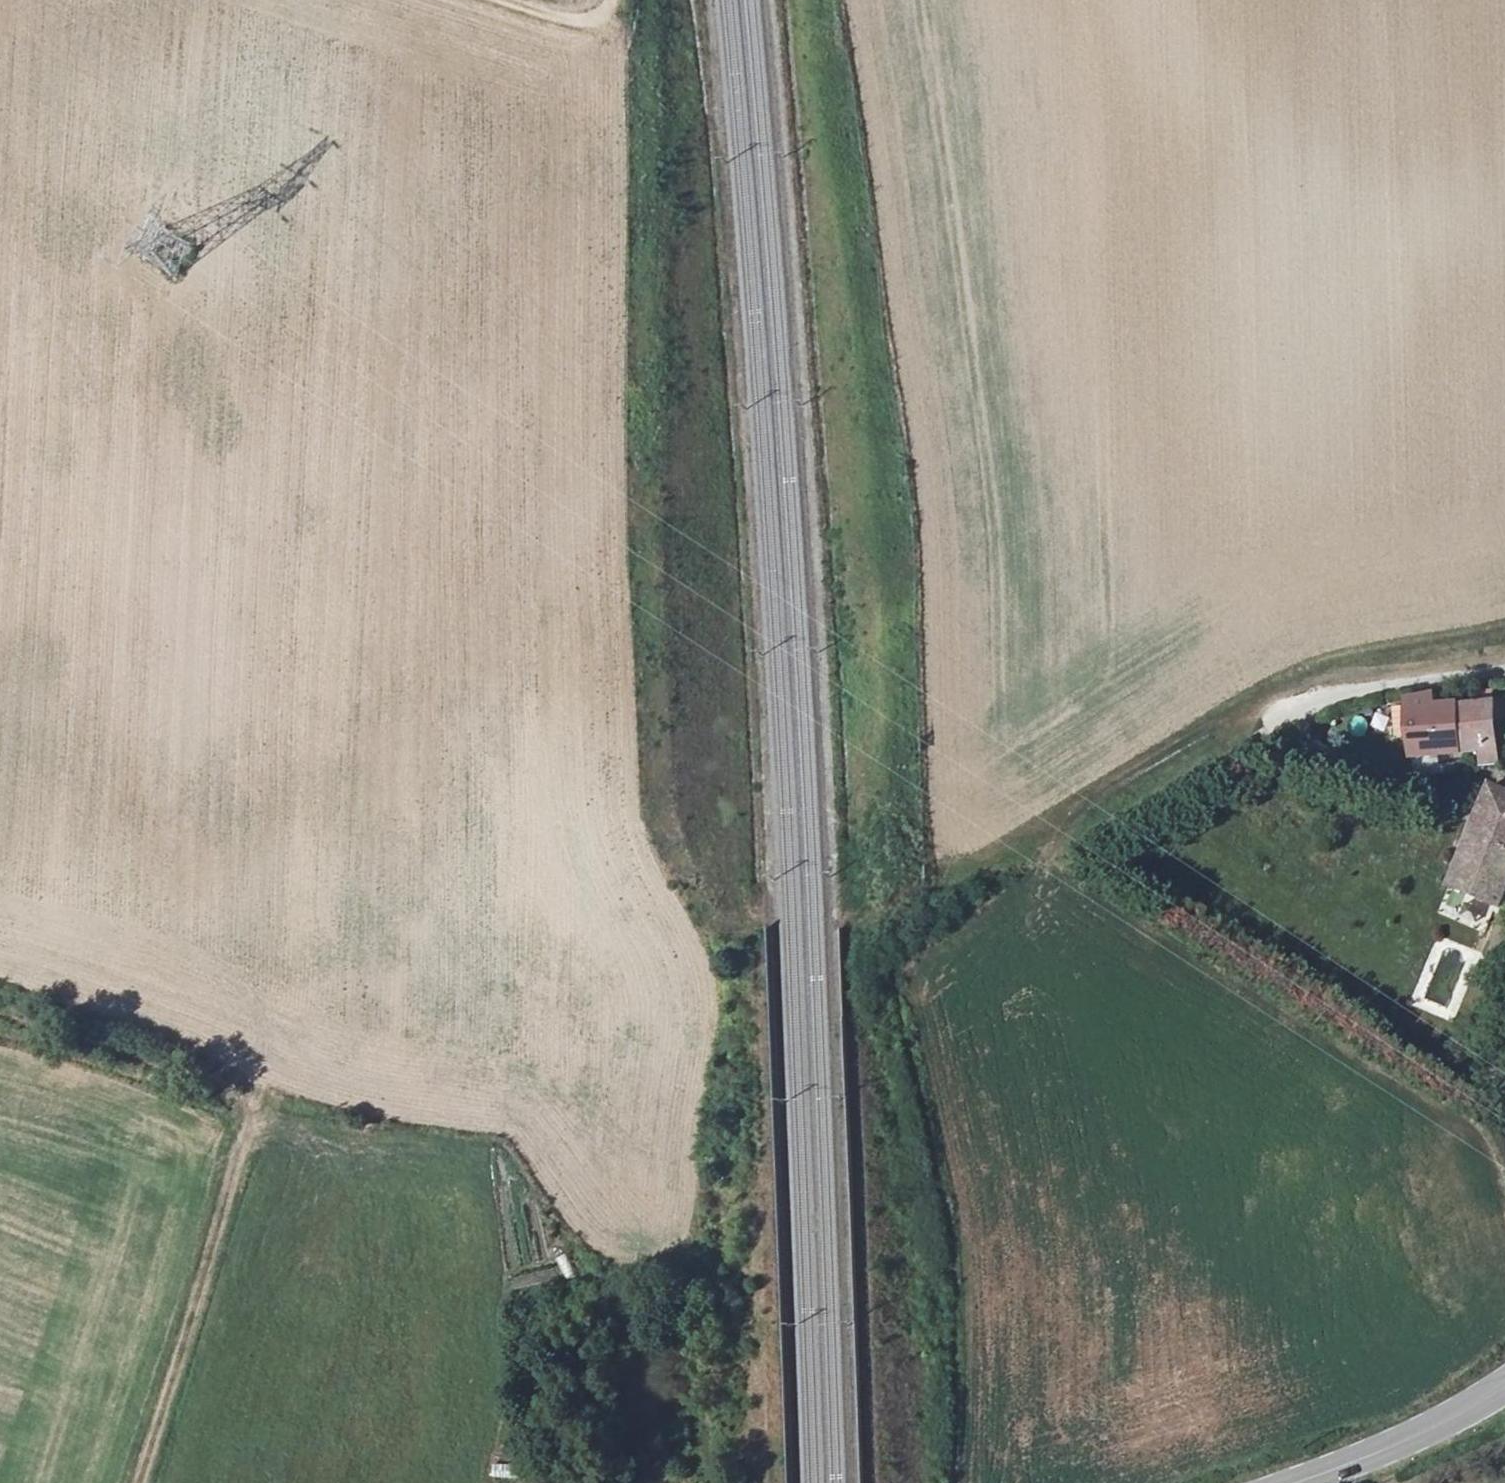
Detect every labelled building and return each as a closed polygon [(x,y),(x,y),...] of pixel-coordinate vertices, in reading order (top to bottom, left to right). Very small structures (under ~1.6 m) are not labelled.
[(1435,712),(1434,701),(1410,705),(1414,759),(1483,753),(1484,768),(1502,767),(1499,741),(1504,740),(1504,706),(1496,706),(1496,696),(1481,697),(1481,708),(1435,712)] [(1456,886),(1504,906),(1504,791),(1497,787),(1456,886)] [(1495,958),(1504,961),(1504,933),(1502,932),(1495,958)]
